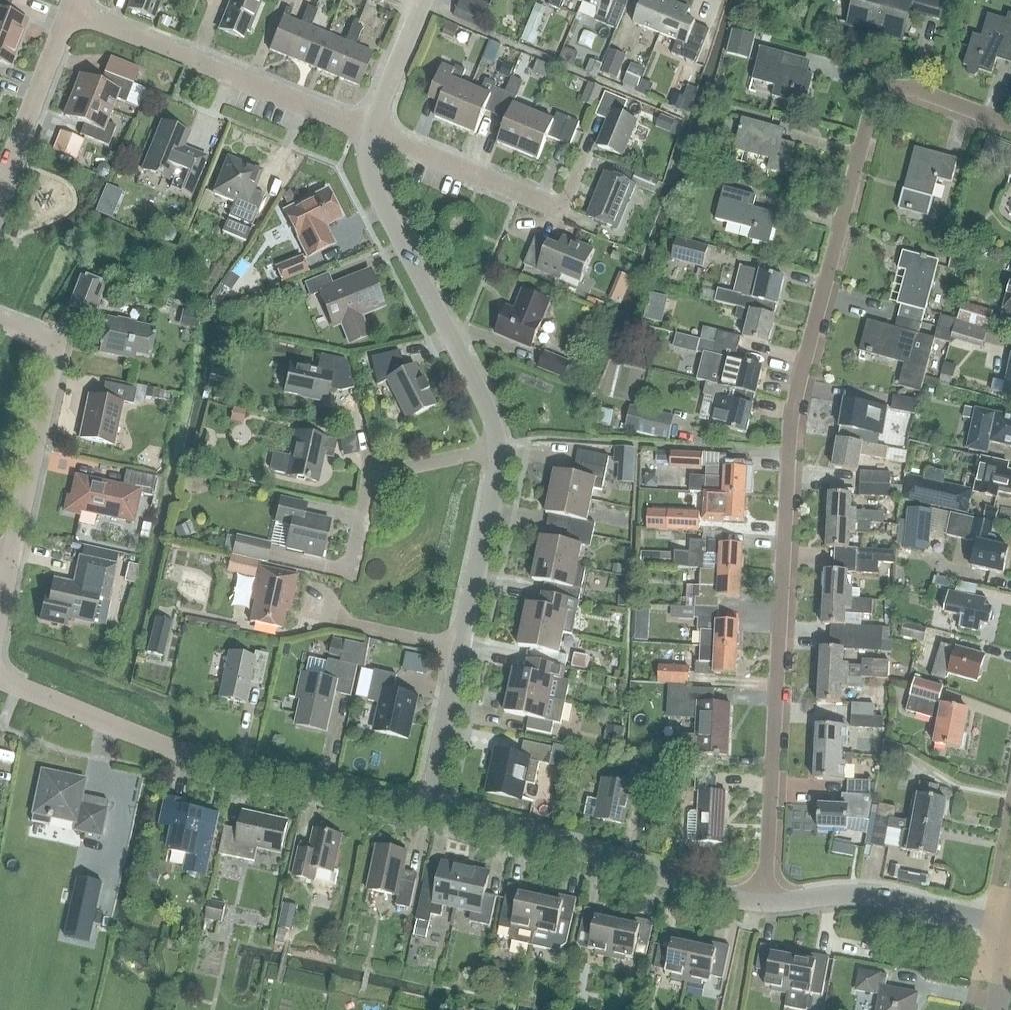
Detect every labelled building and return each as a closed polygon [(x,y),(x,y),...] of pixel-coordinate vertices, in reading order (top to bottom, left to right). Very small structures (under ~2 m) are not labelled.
[(11,2),(5,0),(0,0),(0,37),(18,44),(26,21),(6,13),(11,2)] [(126,9),(153,19),(160,0),(130,0),(126,9)] [(218,29),(242,39),(245,31),(247,32),(260,0),(230,0),(218,29)] [(363,19),(376,25),(385,6),(372,0),(363,19)] [(549,1),(548,5),(560,10),(564,0),(547,0),(549,1)] [(582,2),(599,9),(594,21),(616,29),(628,1),(625,0),(583,0),(582,2)] [(659,34),(672,3),(666,0),(653,0),(651,5),(642,1),(633,23),(659,34)] [(851,26),(898,38),(906,10),(940,19),(945,0),(858,0),(851,26)] [(454,17),(479,27),(485,13),(460,2),(454,17)] [(689,10),(672,3),(659,34),(676,41),(671,54),(695,64),(709,31),(694,24),(695,23),(685,19),(689,10)] [(291,59),(313,68),(327,35),(309,28),(317,10),(306,6),(299,23),(304,25),(291,59)] [(268,49),(291,59),(304,25),(299,23),(287,19),(291,10),(285,8),(268,49)] [(969,48),(963,66),(968,67),(967,71),(969,76),(973,77),(978,74),(979,71),(991,75),(998,52),(1010,55),(1010,51),(1010,14),(1008,14),(1006,20),(987,15),(981,36),(973,34),(969,48)] [(458,27),(447,22),(442,34),(453,39),(458,27)] [(351,24),(344,42),(349,44),(336,77),(358,86),(372,53),(354,46),(361,28),(351,24)] [(527,27),(522,39),(533,44),(538,32),(527,27)] [(732,29),(726,51),(748,58),(754,35),(732,29)] [(313,68),(336,77),(349,44),(344,42),(327,35),(313,68)] [(9,66),(18,44),(0,37),(0,63),(9,66)] [(771,97),(787,101),(805,106),(813,75),(780,66),(783,53),(760,47),(752,79),(775,85),(771,97)] [(609,50),(600,72),(616,79),(625,57),(609,50)] [(80,75),(72,95),(109,110),(114,98),(125,102),(138,68),(110,57),(100,83),(80,75)] [(596,76),(601,64),(590,59),(585,72),(596,76)] [(503,62),(497,80),(506,83),(513,65),(503,62)] [(630,64),(622,84),(637,89),(644,69),(630,64)] [(434,117),(454,125),(470,87),(460,83),(465,70),(456,66),(453,71),(442,66),(428,100),(439,105),(434,117)] [(497,143),(517,151),(533,113),(513,105),(516,97),(522,81),(511,77),(505,92),(495,115),(506,120),(497,143)] [(470,87),(454,125),(475,134),(484,111),(495,115),(505,92),(495,88),(497,84),(485,79),(480,91),(470,87)] [(589,83),(581,101),(594,107),(602,88),(589,83)] [(596,146),(621,157),(636,120),(621,114),(627,102),(605,92),(595,115),(607,120),(596,146)] [(686,99),(672,93),(668,105),(689,114),(693,106),(685,102),(686,99)] [(105,122),(109,110),(72,95),(64,116),(83,124),(79,135),(107,146),(115,126),(105,122)] [(553,121),(533,113),(517,151),(538,160),(547,137),(569,146),(579,122),(556,113),(553,121)] [(675,120),(660,115),(655,128),(669,134),(675,120)] [(770,159),(767,170),(787,175),(795,145),(767,137),(770,125),(741,118),(733,149),(770,159)] [(189,196),(205,156),(182,147),(187,133),(161,123),(141,171),(171,183),(169,188),(189,196)] [(59,131),(51,150),(75,160),(83,140),(59,131)] [(927,217),(932,198),(937,179),(951,183),(957,159),(914,148),(903,190),(897,209),(927,217)] [(251,226),(263,195),(252,190),(259,171),(227,158),(213,194),(233,202),(227,216),(251,226)] [(982,160),(975,158),(971,171),(978,173),(982,160)] [(627,202),(633,185),(604,173),(587,216),(614,227),(624,201),(627,202)] [(636,173),(631,183),(653,192),(657,182),(636,173)] [(776,214),(752,208),(755,196),(723,187),(715,220),(751,229),(748,240),(768,245),(776,214)] [(325,226),(340,218),(326,189),(283,211),(306,257),(334,244),(325,226)] [(249,230),(226,220),(221,232),(244,242),(249,230)] [(158,234),(159,241),(165,243),(173,240),(175,235),(173,228),(168,227),(160,230),(158,234)] [(580,282),(594,250),(562,237),(558,247),(534,237),(523,265),(559,279),(561,274),(580,282)] [(676,237),(670,258),(702,267),(708,246),(676,237)] [(900,305),(897,316),(921,322),(937,261),(902,251),(897,269),(905,271),(897,304),(900,305)] [(948,268),(964,272),(968,257),(952,253),(948,268)] [(301,256),(275,266),(281,282),(307,272),(301,256)] [(714,303),(737,308),(738,308),(774,317),(784,278),(748,269),(742,295),(718,289),(714,303)] [(231,291),(240,278),(229,271),(220,283),(231,291)] [(333,325),(342,322),(349,341),(366,334),(359,315),(381,306),(367,271),(332,285),(327,273),(303,283),(309,296),(320,292),(333,325)] [(627,287),(631,278),(619,273),(615,282),(627,287)] [(79,276),(68,305),(92,315),(104,285),(79,276)] [(1001,316),(1010,319),(1010,283),(1001,316)] [(530,348),(549,301),(522,290),(514,310),(506,307),(495,333),(530,348)] [(960,300),(955,318),(987,327),(992,309),(960,300)] [(767,344),(774,317),(738,308),(737,308),(735,317),(748,320),(744,338),(767,344)] [(181,310),(178,326),(194,329),(197,313),(181,310)] [(940,314),(937,327),(952,331),(955,318),(940,314)] [(917,334),(921,322),(897,316),(894,328),(867,321),(859,352),(903,364),(898,386),(919,391),(933,338),(917,334)] [(98,352),(133,360),(135,355),(148,358),(154,328),(134,324),(134,322),(116,318),(115,320),(105,318),(98,352)] [(982,345),(987,327),(955,318),(951,336),(982,345)] [(949,341),(952,331),(937,327),(934,337),(949,341)] [(706,331),(704,340),(737,348),(740,336),(717,331),(717,333),(706,331)] [(703,353),(696,380),(706,382),(710,383),(710,384),(755,395),(762,367),(737,361),(734,360),(737,348),(704,340),(700,339),(697,351),(703,353)] [(405,419),(433,405),(413,365),(403,370),(398,351),(370,357),(376,385),(386,380),(405,419)] [(544,352),(537,368),(564,379),(570,362),(544,352)] [(1001,394),(1010,396),(1010,355),(1010,354),(1001,394)] [(339,391),(352,388),(345,360),(319,355),(316,370),(289,364),(283,392),(310,398),(310,399),(324,402),(327,389),(339,391)] [(953,376),(956,365),(943,362),(938,382),(948,384),(950,375),(953,376)] [(706,382),(702,395),(704,396),(713,398),(708,421),(707,424),(746,433),(755,395),(710,384),(710,383),(706,382)] [(100,397),(88,394),(78,439),(112,446),(122,402),(132,404),(135,389),(104,383),(100,397)] [(166,402),(169,392),(146,387),(143,397),(166,402)] [(917,399),(893,395),(891,410),(915,413),(917,399)] [(877,446),(877,445),(879,433),(883,434),(888,407),(844,400),(839,427),(840,428),(838,439),(877,446)] [(244,410),(231,407),(228,419),(241,422),(244,410)] [(614,410),(599,407),(595,427),(610,430),(614,410)] [(990,443),(1010,448),(1010,418),(964,407),(962,416),(972,418),(966,448),(988,453),(990,443)] [(673,416),(642,408),(637,431),(668,439),(673,416)] [(292,449),(290,456),(273,453),(269,471),(286,475),(315,482),(321,455),(331,457),(334,441),(293,432),(290,448),(292,449)] [(907,450),(877,445),(877,446),(838,439),(837,439),(832,467),(857,471),(860,455),(905,462),(907,450)] [(614,446),(613,461),(635,462),(635,447),(614,446)] [(701,453),(670,451),(669,467),(700,469),(701,453)] [(974,492),(979,493),(997,497),(998,492),(1010,495),(1010,472),(1006,471),(1008,463),(982,457),(978,476),(974,492)] [(550,491),(590,500),(593,488),(602,489),(606,468),(581,463),(579,475),(554,470),(550,491)] [(703,493),(745,495),(746,469),(726,468),(726,465),(705,464),(703,493)] [(156,478),(125,471),(121,486),(75,476),(70,496),(66,496),(63,511),(79,515),(79,511),(132,522),(138,494),(152,497),(156,478)] [(859,471),(859,483),(889,484),(890,472),(859,471)] [(959,487),(907,475),(902,497),(955,508),(959,487)] [(889,485),(889,484),(859,483),(858,495),(901,497),(901,485),(889,485)] [(570,518),(567,530),(592,535),(594,523),(586,521),(590,500),(550,491),(545,513),(570,518)] [(744,521),(745,495),(703,493),(702,519),(744,521)] [(828,494),(827,520),(869,523),(869,522),(882,522),(882,512),(850,511),(851,495),(828,494)] [(279,498),(276,514),(274,522),(290,526),(285,548),(303,552),(302,554),(321,558),(329,520),(303,514),(305,504),(279,498)] [(908,508),(903,548),(927,551),(932,510),(908,508)] [(995,515),(1010,518),(1010,511),(996,508),(995,515)] [(647,510),(646,529),(699,531),(699,512),(647,510)] [(1008,549),(994,546),(995,539),(994,537),(990,536),(992,522),(949,514),(946,535),(976,540),(971,567),(1002,574),(1008,549)] [(869,533),(869,523),(827,520),(826,547),(849,548),(849,532),(869,533)] [(186,537),(194,534),(189,522),(181,526),(186,537)] [(142,523),(139,538),(147,539),(150,524),(142,523)] [(629,528),(612,525),(610,537),(627,541),(629,528)] [(536,558),(576,566),(581,545),(590,547),(592,535),(567,530),(565,541),(540,536),(536,558)] [(270,543),(235,536),(231,556),(265,564),(270,543)] [(719,555),(719,570),(741,572),(742,545),(721,544),(721,542),(690,540),(689,552),(674,551),(673,568),(699,569),(699,570),(705,570),(705,569),(706,554),(719,555)] [(856,548),(855,561),(878,562),(878,561),(894,562),(895,550),(856,548)] [(641,551),(641,564),(660,565),(660,551),(641,551)] [(226,571),(254,577),(258,563),(229,556),(226,571)] [(45,594),(39,620),(65,626),(67,618),(92,623),(97,598),(106,600),(114,565),(79,557),(73,584),(53,579),(49,595),(45,594)] [(553,596),(578,601),(585,568),(576,566),(536,558),(531,580),(556,585),(553,596)] [(878,562),(855,561),(855,573),(877,574),(878,562)] [(127,563),(123,581),(134,583),(138,565),(127,563)] [(289,608),(296,575),(257,566),(250,600),(254,601),(249,622),(280,629),(285,607),(289,608)] [(694,597),(694,607),(718,609),(718,597),(740,598),(741,572),(719,570),(705,569),(705,570),(699,570),(698,586),(699,586),(699,598),(694,597)] [(824,571),(823,598),(859,599),(859,589),(851,589),(851,588),(846,588),(847,572),(824,571)] [(951,579),(936,576),(934,585),(948,589),(951,579)] [(992,610),(985,608),(987,600),(948,592),(943,613),(961,617),(959,627),(980,631),(981,624),(989,626),(990,622),(992,621),(994,613),(992,611),(992,610)] [(527,603),(522,624),(563,633),(567,611),(576,613),(578,601),(553,596),(553,597),(542,594),(540,605),(527,603)] [(872,600),(859,599),(823,598),(822,624),(844,626),(845,614),(871,615),(872,600)] [(701,631),(700,646),(737,648),(738,622),(717,621),(718,609),(694,607),(682,607),(681,616),(698,617),(697,631),(701,631)] [(156,617),(146,652),(161,656),(171,621),(156,617)] [(542,651),(540,662),(564,668),(567,656),(558,654),(563,633),(522,624),(518,646),(542,651)] [(903,624),(900,636),(923,641),(926,629),(903,624)] [(852,625),(852,638),(888,640),(889,627),(852,625)] [(332,637),(329,655),(340,658),(339,662),(359,666),(364,645),(345,641),(345,640),(332,637)] [(888,640),(852,638),(851,650),(890,651),(891,640),(888,640)] [(983,670),(981,667),(984,656),(943,643),(938,661),(949,665),(947,673),(976,682),(977,678),(980,678),(983,670)] [(736,675),(737,648),(700,646),(700,662),(695,662),(695,675),(714,676),(714,674),(736,675)] [(820,648),(819,675),(862,677),(887,678),(888,661),(862,659),(861,665),(843,664),(844,650),(820,648)] [(408,667),(432,672),(436,656),(412,651),(408,667)] [(262,679),(267,655),(254,652),(252,657),(228,652),(218,698),(244,703),(250,676),(262,679)] [(584,669),(587,656),(573,653),(570,666),(584,669)] [(350,696),(357,666),(328,660),(324,678),(301,673),(296,698),(300,699),(295,725),(326,731),(334,693),(350,696)] [(540,662),(539,664),(527,661),(525,671),(513,669),(508,690),(564,702),(568,681),(562,680),(564,668),(540,662)] [(668,683),(687,684),(688,666),(658,665),(657,683),(668,683)] [(407,739),(416,696),(393,691),(396,675),(374,670),(374,671),(362,669),(356,696),(368,699),(368,700),(380,703),(374,732),(407,739)] [(819,675),(817,702),(841,703),(842,687),(861,688),(862,677),(819,675)] [(906,710),(939,719),(934,744),(963,750),(966,735),(962,734),(967,709),(939,704),(943,687),(914,679),(906,710)] [(698,754),(699,754),(726,755),(727,743),(728,743),(730,704),(713,703),(713,689),(687,688),(687,684),(668,683),(667,701),(695,702),(694,737),(698,738),(698,754)] [(559,723),(564,702),(508,690),(504,712),(528,717),(526,729),(550,734),(553,722),(559,723)] [(851,702),(850,716),(882,717),(883,704),(851,702)] [(882,729),(882,717),(850,716),(849,727),(882,729)] [(612,726),(609,743),(622,745),(625,728),(612,726)] [(816,726),(815,752),(843,753),(843,752),(843,744),(847,744),(848,727),(816,726)] [(519,798),(523,782),(534,784),(538,763),(549,765),(552,748),(523,741),(520,758),(493,752),(485,791),(519,798)] [(569,747),(554,744),(549,765),(565,768),(569,747)] [(852,753),(843,752),(843,753),(815,752),(813,779),(845,781),(846,763),(852,764),(852,753)] [(583,816),(594,818),(623,824),(630,792),(643,795),(649,769),(627,765),(623,784),(602,779),(597,799),(587,797),(583,816)] [(105,809),(90,806),(79,803),(84,780),(41,770),(30,821),(48,825),(50,817),(74,823),(73,830),(99,836),(105,809)] [(695,841),(723,843),(725,792),(714,791),(715,778),(696,776),(695,791),(699,791),(698,812),(691,811),(688,814),(686,837),(689,840),(695,841)] [(870,782),(847,780),(846,794),(871,796),(871,795),(874,795),(875,784),(870,784),(870,782)] [(917,795),(912,822),(941,827),(946,800),(936,798),(938,785),(920,782),(918,795),(917,795)] [(841,794),(840,807),(818,805),(817,828),(846,829),(846,818),(867,820),(871,796),(846,794),(841,794)] [(185,871),(204,875),(217,814),(183,807),(184,801),(167,797),(161,825),(173,827),(168,850),(188,855),(185,871)] [(895,807),(878,804),(876,815),(889,818),(893,819),(895,807)] [(280,851),(286,823),(242,813),(239,830),(224,827),(218,854),(243,860),(247,844),(280,851)] [(876,815),(871,845),(884,847),(887,829),(889,818),(876,815)] [(935,857),(941,827),(912,822),(905,821),(893,819),(889,818),(887,829),(903,832),(900,850),(907,851),(907,852),(935,857)] [(340,835),(315,830),(310,851),(298,849),(292,876),(314,881),(314,879),(335,884),(338,871),(332,870),(340,835)] [(403,871),(407,852),(376,846),(366,889),(397,896),(395,905),(409,908),(417,874),(403,871)] [(429,923),(431,913),(441,915),(443,905),(456,908),(465,868),(441,863),(437,883),(424,880),(415,920),(429,923)] [(489,873),(465,868),(456,908),(471,911),(468,921),(489,926),(496,896),(484,894),(489,873)] [(77,878),(65,937),(88,942),(101,883),(77,878)] [(508,884),(502,908),(498,926),(510,929),(509,936),(511,941),(530,945),(540,898),(519,894),(521,887),(508,884)] [(561,903),(540,898),(530,945),(555,949),(566,943),(571,923),(576,898),(563,896),(561,903)] [(204,918),(221,922),(226,903),(208,899),(204,918)] [(283,902),(278,926),(291,929),(297,905),(283,902)] [(585,908),(579,932),(577,943),(580,947),(595,951),(594,954),(609,957),(617,922),(596,917),(598,910),(585,908)] [(625,957),(632,959),(641,961),(645,958),(653,922),(640,919),(638,926),(617,922),(609,957),(624,960),(625,957)] [(426,937),(429,923),(416,920),(413,934),(426,937)] [(274,940),(284,943),(286,933),(277,931),(274,940)] [(661,931),(656,956),(653,968),(665,970),(664,973),(672,975),(671,978),(686,981),(694,946),(673,941),(674,934),(661,931)] [(715,950),(694,946),(686,981),(701,984),(702,981),(709,983),(710,976),(722,979),(729,946),(716,943),(715,950)] [(771,990),(786,993),(793,958),(772,954),(773,947),(760,944),(755,969),(767,971),(764,986),(772,987),(771,990)] [(793,958),(786,993),(787,993),(784,1006),(804,1009),(806,1009),(810,992),(821,994),(828,957),(815,955),(814,962),(793,958)] [(917,993),(884,987),(887,975),(859,970),(855,990),(879,995),(876,1009),(914,1009),(917,993)]
